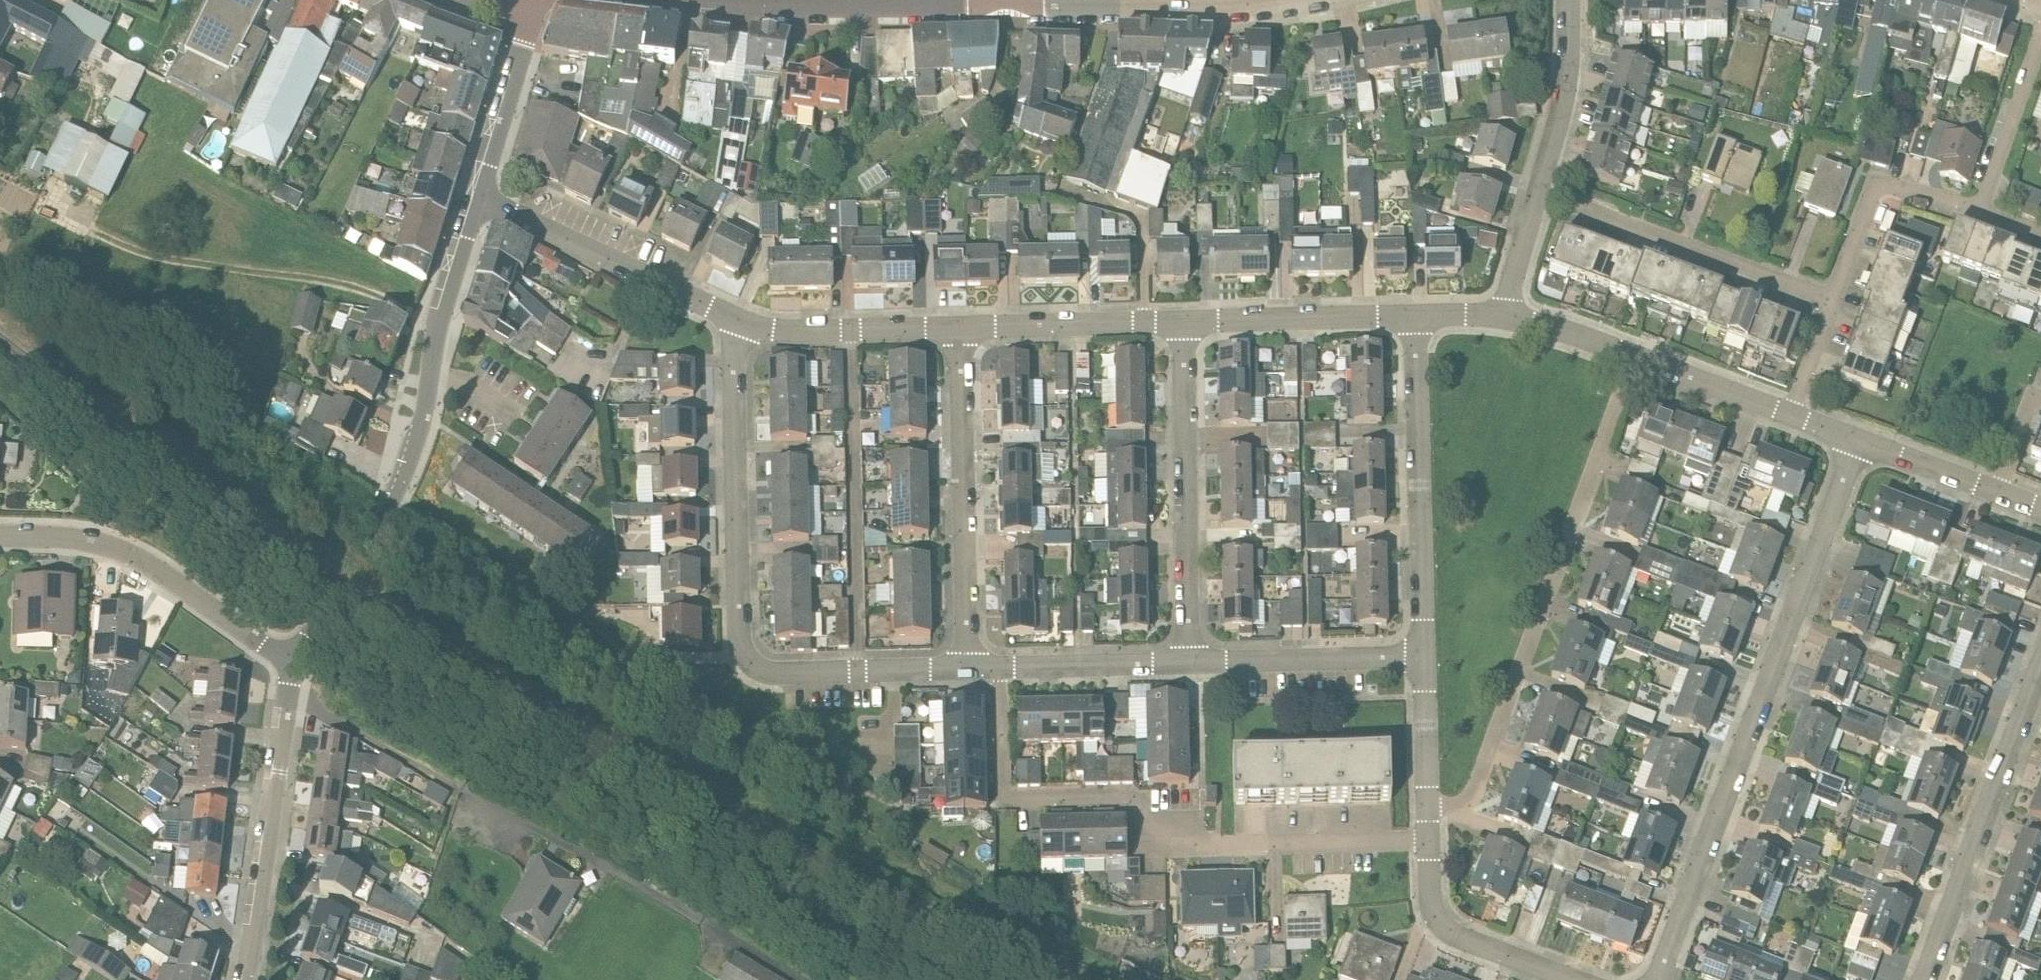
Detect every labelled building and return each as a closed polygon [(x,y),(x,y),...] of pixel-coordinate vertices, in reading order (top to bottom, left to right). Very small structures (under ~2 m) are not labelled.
[(102,46),(58,24),(56,27),(7,0),(2,0),(0,5),(0,50),(12,28),(47,46),(49,43),(117,79),(127,59),(102,46)] [(196,6),(203,8),(166,79),(166,81),(235,114),(269,43),(252,35),(256,28),(264,13),(271,0),(199,0),(196,6)] [(273,18),(265,33),(256,28),(252,35),(269,43),(278,46),(297,7),(300,0),(271,0),(264,13),(273,18)] [(329,22),(338,4),(330,0),(300,0),(297,7),(329,22)] [(381,0),(330,0),(338,4),(372,19),(381,0)] [(367,90),(390,46),(386,43),(397,23),(415,30),(423,12),(393,0),(381,0),(372,19),(366,28),(340,73),(367,90)] [(1645,25),(1645,0),(1623,0),(1623,25),(1645,25)] [(1665,25),(1665,0),(1645,0),(1645,25),(1665,25)] [(1685,25),(1685,0),(1665,0),(1665,25),(1685,25)] [(1705,41),(1705,0),(1685,0),(1685,25),(1685,41),(1705,41)] [(1726,25),(1727,8),(1727,0),(1705,0),(1705,41),(1706,41),(1706,40),(1726,40),(1726,25)] [(1775,0),(1727,0),(1727,8),(1745,8),(1774,10),(1775,0)] [(1815,0),(1775,0),(1774,10),(1772,20),(1784,23),(1787,10),(1795,11),(1791,24),(1809,29),(1815,0)] [(1840,0),(1815,0),(1809,29),(1810,29),(1811,28),(1822,31),(1819,43),(1830,46),(1834,29),(1840,0)] [(1901,0),(1840,0),(1834,29),(1852,33),(1859,2),(1877,7),(1864,61),(1880,65),(1884,49),(1893,17),(1896,18),(1901,0)] [(1884,49),(1907,54),(1905,61),(1926,67),(1930,53),(1932,32),(1940,0),(1901,0),(1896,18),(1893,17),(1884,49)] [(1968,3),(1958,0),(1940,0),(1932,32),(1946,36),(1932,85),(1937,86),(1933,97),(1941,99),(1943,95),(1946,84),(1968,3)] [(1946,84),(1959,87),(1964,88),(1976,45),(2008,57),(2018,28),(2003,23),(2006,16),(1968,3),(1946,84)] [(111,27),(69,5),(68,5),(58,24),(102,46),(111,27)] [(366,28),(356,22),(352,33),(329,22),(297,7),(278,46),(242,124),(243,125),(232,149),(281,172),(293,153),(340,73),(339,73),(366,28)] [(649,20),(623,17),(564,11),(556,15),(543,51),(588,59),(580,116),(601,125),(599,127),(616,133),(627,138),(640,63),(649,20)] [(470,57),(479,33),(432,16),(423,12),(415,30),(425,34),(422,45),(419,44),(411,62),(416,63),(440,72),(449,76),(455,59),(458,60),(467,56),(470,57)] [(674,64),(682,24),(649,20),(640,63),(653,66),(654,61),(674,64)] [(725,69),(729,34),(714,33),(715,27),(694,25),(683,124),(687,128),(720,132),(730,133),(731,119),(736,85),(722,83),(723,69),(725,69)] [(1508,59),(1504,27),(1476,30),(1477,37),(1481,63),(1482,74),(1510,70),(1509,59),(1508,59)] [(996,72),(999,45),(998,30),(968,31),(970,51),(973,50),(974,61),(971,61),(972,75),(981,74),(982,92),(989,93),(996,72)] [(1481,63),(1477,37),(1476,30),(1448,34),(1453,67),(1481,63)] [(778,89),(782,74),(790,46),(791,35),(751,31),(744,72),(746,72),(745,85),(751,86),(749,100),(775,103),(778,89)] [(955,71),(953,71),(955,89),(937,101),(939,114),(958,101),(956,99),(974,97),(972,75),(971,61),(974,61),(973,50),(970,51),(968,31),(947,32),(949,53),(954,52),(955,71)] [(1118,31),(1118,74),(1160,74),(1172,32),(1118,31)] [(862,40),(858,82),(877,81),(913,79),(915,79),(918,116),(939,114),(937,100),(935,73),(953,71),(955,71),(954,52),(949,53),(947,32),(875,34),(874,40),(862,40)] [(1160,76),(1156,87),(1193,101),(1212,44),(1212,32),(1172,32),(1160,74),(1160,76)] [(468,79),(488,87),(502,41),(479,33),(470,57),(467,56),(458,60),(455,59),(449,76),(461,81),(463,75),(468,79)] [(1426,68),(1425,56),(1422,34),(1393,38),(1398,72),(1400,91),(1413,90),(1410,70),(1426,68)] [(1268,68),(1269,37),(1247,37),(1246,44),(1234,44),(1233,77),(1230,77),(1230,98),(1253,99),(1253,88),(1284,88),(1284,68),(1268,68)] [(1008,63),(1022,63),(1045,64),(1047,38),(1008,38),(1008,63)] [(1079,69),(1079,39),(1047,38),(1045,64),(1042,104),(1055,108),(1056,95),(1061,96),(1064,70),(1079,69)] [(1367,76),(1398,72),(1393,38),(1363,42),(1367,76)] [(1339,42),(1313,45),(1317,76),(1311,77),(1313,91),(1342,87),(1340,74),(1343,73),(1339,42)] [(806,69),(807,48),(790,46),(782,74),(797,76),(797,68),(806,69)] [(1836,47),(1830,46),(1827,57),(1833,58),(1836,48),(1836,47)] [(1132,120),(1144,120),(1156,87),(1160,74),(1118,74),(1118,55),(1107,55),(1106,72),(1067,180),(1105,193),(1132,120)] [(18,60),(13,72),(30,79),(48,88),(60,66),(42,57),(36,67),(18,60)] [(1609,77),(1647,87),(1653,67),(1615,57),(1609,77)] [(661,68),(653,66),(640,63),(627,138),(631,139),(630,141),(668,161),(679,167),(690,148),(672,139),(677,131),(654,119),(651,124),(650,123),(652,110),(657,111),(659,100),(655,99),(661,68)] [(1042,104),(1045,64),(1022,63),(1018,104),(1029,106),(1050,113),(1042,137),(1069,146),(1078,119),(1058,112),(1059,109),(1055,108),(1042,104)] [(10,102),(18,88),(9,84),(14,73),(13,72),(1,66),(0,65),(0,97),(10,102)] [(1444,111),(1443,103),(1439,75),(1439,70),(1420,73),(1426,114),(1444,111)] [(461,81),(449,76),(440,72),(435,88),(451,94),(443,117),(475,128),(486,90),(461,81)] [(1344,74),(1340,74),(1342,86),(1343,98),(1358,96),(1356,85),(1355,72),(1344,73),(1344,74)] [(1208,121),(1222,79),(1204,73),(1190,114),(1208,121)] [(1439,75),(1443,103),(1458,101),(1454,73),(1439,75)] [(797,76),(782,74),(778,89),(788,91),(784,118),(796,120),(798,111),(815,114),(819,79),(797,76)] [(1641,107),(1647,87),(1609,77),(1603,96),(1641,107)] [(815,114),(845,117),(847,103),(856,104),(858,82),(849,82),(819,79),(815,114)] [(1375,111),(1373,99),(1371,83),(1356,85),(1358,96),(1360,113),(1375,111)] [(396,101),(409,108),(412,109),(421,92),(405,84),(396,101)] [(1955,99),(1959,87),(1946,84),(1943,95),(1955,99)] [(736,85),(731,119),(746,121),(749,100),(751,86),(745,85),(736,85)] [(1486,99),(1490,125),(1517,120),(1513,95),(1486,99)] [(1636,127),(1641,107),(1603,96),(1598,116),(1636,127)] [(1714,96),(1711,106),(1725,109),(1727,100),(1714,96)] [(129,106),(116,100),(112,98),(103,117),(119,125),(109,145),(129,155),(130,153),(137,156),(146,135),(139,132),(147,115),(129,106)] [(969,129),(994,110),(987,98),(968,112),(970,114),(962,119),(969,129)] [(400,126),(409,108),(396,101),(387,121),(400,126)] [(558,182),(559,181),(570,146),(579,118),(535,103),(529,122),(521,149),(525,150),(520,167),(537,173),(537,175),(558,182)] [(1019,129),(1042,137),(1050,113),(1029,106),(1018,104),(1018,105),(1013,120),(1021,122),(1019,129)] [(1703,122),(1707,108),(1692,104),(1689,118),(1703,122)] [(856,111),(853,147),(885,125),(882,120),(881,111),(856,111)] [(1803,111),(1799,129),(1806,130),(1810,112),(1803,111)] [(1444,112),(1431,114),(1433,128),(1446,127),(1444,112)] [(443,117),(443,118),(430,114),(423,136),(426,137),(466,156),(475,128),(443,117)] [(1630,146),(1636,127),(1598,116),(1592,135),(1630,146)] [(736,196),(746,121),(731,119),(730,133),(720,132),(712,183),(718,187),(730,192),(736,196)] [(1339,122),(1327,122),(1327,137),(1339,137),(1339,122)] [(1967,183),(1980,144),(1955,136),(1957,129),(1936,122),(1931,137),(1924,160),(1943,166),(1940,174),(1967,183)] [(129,155),(109,145),(66,125),(49,159),(44,170),(109,201),(131,156),(129,155)] [(196,150),(209,131),(199,125),(187,145),(196,150)] [(1889,169),(1896,143),(1881,139),(1882,136),(1863,131),(1856,160),(1889,169)] [(631,139),(627,138),(616,133),(603,159),(585,152),(570,146),(559,181),(568,186),(565,193),(591,205),(599,188),(606,192),(630,141),(631,139)] [(801,166),(811,137),(800,133),(790,162),(801,166)] [(1506,171),(1514,142),(1482,133),(1478,149),(1472,148),(1469,160),(1506,171)] [(1910,155),(1924,160),(1931,137),(1917,133),(1910,155)] [(1692,134),(1690,142),(1699,145),(1701,137),(1692,134)] [(960,148),(973,159),(984,146),(971,135),(960,148)] [(1625,165),(1630,146),(1592,135),(1587,154),(1625,165)] [(466,156),(426,137),(419,160),(461,173),(466,156)] [(811,137),(801,166),(813,170),(823,141),(811,137)] [(1747,192),(1749,193),(1762,160),(1735,149),(1737,146),(1717,138),(1701,178),(1721,185),(1722,182),(1747,191),(1747,192)] [(1424,139),(1411,139),(1411,152),(1424,152),(1424,139)] [(1690,142),(1688,150),(1696,153),(1699,145),(1690,142)] [(1158,210),(1174,161),(1133,147),(1117,196),(1158,210)] [(44,170),(49,159),(33,151),(25,169),(41,176),(44,170)] [(1462,171),(1466,157),(1443,151),(1439,164),(1462,171)] [(1619,186),(1625,165),(1587,154),(1581,175),(1619,186)] [(1292,156),(1276,157),(1277,175),(1293,174),(1292,156)] [(455,192),(461,173),(419,160),(413,177),(455,192)] [(668,192),(679,167),(668,161),(656,186),(668,192)] [(1835,218),(1852,173),(1821,161),(1804,206),(1835,218)] [(758,166),(741,163),(738,190),(754,192),(758,166)] [(809,182),(813,170),(801,166),(797,178),(809,182)] [(1680,168),(1676,181),(1686,185),(1690,171),(1680,168)] [(1245,169),(1231,169),(1231,180),(1245,180),(1245,169)] [(1375,225),(1373,173),(1373,169),(1360,170),(1361,195),(1361,225),(1375,225)] [(1348,195),(1361,195),(1360,170),(1348,170),(1348,195)] [(1782,176),(1767,172),(1763,185),(1778,190),(1782,176)] [(447,218),(455,192),(407,176),(399,203),(447,218)] [(988,184),(979,199),(1040,196),(1040,178),(1020,179),(1020,183),(988,184)] [(1279,185),(1279,202),(1279,204),(1293,203),(1293,178),(1279,179),(1279,185)] [(367,193),(370,184),(359,181),(357,190),(363,192),(367,193)] [(1491,221),(1500,192),(1461,181),(1457,197),(1464,199),(1461,211),(1461,212),(1491,221)] [(1668,181),(1665,194),(1681,198),(1685,185),(1668,181)] [(609,214),(637,227),(643,214),(644,214),(652,197),(623,183),(609,214)] [(2040,207),(2040,191),(2020,185),(2016,201),(2040,207)] [(282,186),(275,199),(296,211),(303,198),(282,186)] [(718,216),(730,192),(718,187),(707,209),(706,210),(709,211),(718,216)] [(346,211),(385,223),(387,218),(407,224),(399,252),(433,264),(447,218),(399,203),(367,193),(363,192),(357,190),(355,190),(346,211)] [(922,201),(931,201),(931,191),(922,192),(922,201)] [(732,223),(743,199),(736,196),(730,192),(718,216),(732,223)] [(757,192),(750,196),(753,204),(758,204),(762,202),(757,192)] [(1413,207),(1426,211),(1437,215),(1441,202),(1410,193),(1413,207)] [(690,252),(709,211),(706,210),(707,209),(681,197),(680,198),(662,238),(690,252)] [(990,226),(996,226),(1006,225),(1006,200),(989,201),(990,226)] [(1006,225),(1019,225),(1019,214),(1019,200),(1006,200),(1006,225)] [(979,201),(966,202),(967,217),(980,216),(979,201)] [(884,288),(883,242),(882,239),(858,239),(857,202),(841,203),(842,258),(853,258),(854,288),(884,288)] [(907,233),(924,233),(923,202),(906,202),(907,233)] [(923,202),(924,233),(942,233),(941,202),(923,202)] [(1264,232),(1267,232),(1280,232),(1279,217),(1279,204),(1279,202),(1263,203),(1264,232)] [(842,258),(841,203),(826,203),(827,229),(828,229),(829,254),(801,255),(802,290),(832,289),(831,255),(841,254),(842,258)] [(760,204),(760,239),(778,238),(777,204),(760,204)] [(1090,259),(1088,208),(1075,204),(1076,224),(1076,250),(1048,251),(1049,283),(1078,282),(1077,255),(1089,255),(1089,259),(1090,259)] [(1196,206),(1197,234),(1213,233),(1212,206),(1196,206)] [(2025,206),(2022,216),(2038,222),(2040,214),(2040,212),(2025,206)] [(1427,230),(1426,211),(1413,207),(1414,246),(1426,246),(1427,273),(1458,272),(1457,242),(1454,242),(1454,229),(1427,230)] [(1137,249),(1103,249),(1102,212),(1088,208),(1090,259),(1099,259),(1100,282),(1128,281),(1128,269),(1137,268),(1137,249)] [(1325,210),(1325,220),(1345,219),(1344,209),(1325,210)] [(1161,239),(1161,235),(1164,235),(1164,226),(1163,211),(1149,212),(1149,239),(1161,239)] [(1294,230),(1294,217),(1279,217),(1280,232),(1280,245),(1292,245),(1293,277),(1322,276),(1321,229),(1294,230)] [(334,233),(338,226),(324,219),(320,225),(334,233)] [(810,220),(799,220),(799,232),(810,232),(810,220)] [(1915,273),(1923,254),(1930,257),(1940,232),(1910,220),(1907,228),(1897,224),(1890,242),(1886,240),(1879,260),(1915,273)] [(1961,267),(1975,231),(1955,224),(1942,260),(1961,267)] [(712,261),(738,274),(753,243),(725,229),(717,245),(719,246),(712,261)] [(1352,275),(1351,232),(1321,232),(1321,229),(1322,276),(1352,275)] [(1405,274),(1404,246),(1403,229),(1389,229),(1389,236),(1374,237),(1375,275),(1405,274)] [(1478,231),(1463,231),(1463,240),(1478,240),(1478,231)] [(1982,275),(1995,239),(1975,231),(1961,267),(1982,275)] [(577,265),(564,259),(536,246),(493,232),(484,258),(518,269),(524,271),(528,259),(534,257),(543,261),(545,269),(556,275),(570,282),(577,265)] [(1240,278),(1268,277),(1267,232),(1264,232),(1239,233),(1240,278)] [(1485,232),(1482,246),(1500,250),(1503,236),(1485,232)] [(1570,276),(1584,240),(1563,232),(1550,269),(1570,276)] [(1187,240),(1187,247),(1162,248),(1158,248),(1159,280),(1188,280),(1187,256),(1197,256),(1197,239),(1187,240)] [(2013,252),(2015,246),(1995,239),(1982,275),(2002,282),(2013,252)] [(1590,284),(1603,247),(1584,240),(1570,276),(1590,284)] [(913,287),(913,254),(912,241),(883,242),(884,288),(913,287)] [(427,283),(433,264),(399,252),(385,246),(379,258),(427,283)] [(1239,246),(1210,246),(1210,279),(1240,278),(1239,246)] [(1622,254),(1603,247),(1590,284),(1586,293),(1606,300),(1609,291),(1622,254)] [(1048,251),(1032,251),(1019,253),(1020,284),(1049,283),(1048,251)] [(2016,306),(2033,259),(2013,252),(2002,282),(1996,298),(2016,306)] [(936,286),(967,286),(966,253),(935,254),(936,286)] [(997,285),(997,254),(983,253),(966,253),(967,286),(997,285)] [(1631,295),(1643,258),(1642,261),(1622,254),(1609,291),(1629,298),(1631,295)] [(771,290),(802,290),(801,255),(770,256),(771,290)] [(513,283),(518,269),(484,258),(477,281),(510,292),(509,297),(533,320),(543,326),(543,327),(551,316),(542,310),(513,283)] [(1650,302),(1663,265),(1643,258),(1631,295),(1650,302)] [(2040,298),(2040,262),(2033,259),(2016,306),(2035,313),(2040,298)] [(1908,293),(1915,273),(1879,260),(1871,279),(1908,293)] [(1683,272),(1663,265),(1650,302),(1647,311),(1667,318),(1683,272)] [(1546,269),(1539,291),(1563,298),(1570,277),(1546,269)] [(1689,316),(1703,280),(1683,272),(1667,318),(1686,325),(1689,316)] [(1901,311),(1908,293),(1871,279),(1864,299),(1915,318),(1916,318),(1906,314),(1907,313),(1901,311)] [(1706,331),(1721,295),(1723,287),(1703,280),(1689,316),(1708,323),(1706,331)] [(556,356),(565,341),(543,327),(543,326),(533,320),(509,297),(510,292),(477,281),(463,323),(509,347),(509,348),(525,357),(537,344),(556,356)] [(858,294),(858,305),(888,304),(887,293),(858,294)] [(312,332),(321,302),(299,295),(290,326),(312,332)] [(1727,339),(1740,302),(1721,295),(1706,331),(1727,339)] [(1908,338),(1915,318),(1864,299),(1864,300),(1869,302),(1862,321),(1908,338)] [(1746,346),(1760,309),(1740,302),(1727,339),(1746,346)] [(1766,353),(1779,316),(1760,309),(1746,346),(1766,353)] [(398,345),(408,324),(376,310),(372,319),(355,311),(350,323),(398,345)] [(551,316),(543,327),(565,341),(571,330),(551,316)] [(1786,360),(1799,324),(1779,316),(1766,353),(1786,360)] [(1901,358),(1908,338),(1862,321),(1854,342),(1891,355),(1901,358)] [(388,367),(398,345),(350,323),(342,341),(360,349),(358,353),(388,367)] [(1884,374),(1891,355),(1854,342),(1847,361),(1884,374)] [(1304,373),(1316,373),(1316,347),(1303,348),(1304,373)] [(1353,372),(1380,372),(1380,347),(1339,348),(1339,361),(1346,360),(1346,372),(1353,372)] [(1285,374),(1298,374),(1297,348),(1284,348),(1285,374)] [(1221,375),(1248,375),(1258,375),(1257,350),(1220,350),(1221,375)] [(844,387),(843,364),(843,353),(830,353),(831,387),(844,387)] [(653,371),(653,354),(621,355),(615,371),(653,371)] [(1148,355),(1143,355),(1143,354),(1116,355),(1116,369),(1108,369),(1109,380),(1116,380),(1144,380),(1144,368),(1148,368),(1148,355)] [(1056,381),(1069,381),(1068,355),(1055,356),(1056,381)] [(1076,381),(1090,381),(1089,355),(1076,355),(1076,381)] [(996,382),(1001,382),(1028,381),(1028,356),(1000,357),(1001,369),(996,369),(996,382)] [(890,385),(925,384),(925,359),(889,359),(890,385)] [(1876,394),(1884,374),(1847,361),(1840,381),(1876,394)] [(805,362),(769,363),(770,389),(806,388),(805,362)] [(662,396),(694,395),(693,365),(661,366),(662,396)] [(372,403),(383,380),(355,368),(349,380),(345,379),(341,390),(372,403)] [(653,382),(653,371),(615,371),(610,382),(653,382)] [(1380,372),(1353,372),(1353,384),(1347,384),(1347,398),(1381,397),(1380,372)] [(1304,384),(1311,383),(1317,383),(1316,373),(1304,373),(1304,384)] [(1285,384),(1298,384),(1298,374),(1285,374),(1285,384)] [(1787,378),(1776,374),(1772,382),(1783,386),(1787,378)] [(1249,400),(1248,375),(1221,375),(1221,400),(1249,400)] [(285,399),(292,384),(278,378),(272,393),(285,399)] [(1148,380),(1144,380),(1116,380),(1117,405),(1144,405),(1144,393),(1148,393),(1148,380)] [(997,408),(1001,407),(1029,407),(1028,381),(1001,382),(1001,395),(997,395),(997,408)] [(1056,393),(1069,392),(1069,381),(1056,381),(1056,393)] [(1077,392),(1090,392),(1090,381),(1076,381),(1077,392)] [(890,411),(926,410),(925,384),(890,385),(890,411)] [(824,412),(844,412),(844,387),(831,387),(831,397),(823,397),(824,412)] [(771,415),(806,414),(806,388),(770,389),(771,415)] [(592,417),(573,404),(560,395),(515,463),(538,479),(547,485),(592,417)] [(322,396),(310,421),(306,419),(300,432),(329,446),(335,433),(354,443),(366,416),(322,396)] [(1347,423),(1381,422),(1381,397),(1347,398),(1341,398),(1341,410),(1347,410),(1347,423)] [(1221,400),(1221,426),(1249,426),(1249,400),(1221,400)] [(1637,421),(1643,407),(1633,403),(1627,417),(1637,421)] [(1149,405),(1144,406),(1144,405),(1117,405),(1117,431),(1105,431),(1105,437),(1105,443),(1145,443),(1145,432),(1144,418),(1149,418),(1149,405)] [(662,417),(662,419),(650,419),(649,406),(620,407),(620,420),(638,420),(639,425),(648,425),(649,446),(663,446),(695,445),(694,417),(662,417)] [(1002,445),(1040,444),(1040,433),(1030,433),(1029,407),(1001,407),(1002,420),(997,420),(998,433),(1002,433),(1002,445)] [(1663,451),(1675,418),(1651,409),(1639,442),(1663,451)] [(891,438),(927,437),(926,410),(890,411),(891,438)] [(771,415),(771,441),(807,439),(806,414),(771,415)] [(263,425),(275,429),(278,421),(266,417),(263,425)] [(1687,459),(1699,427),(1675,418),(1663,451),(1687,459)] [(1305,437),(1336,436),(1335,423),(1305,424),(1305,437)] [(1268,438),(1299,437),(1299,424),(1267,425),(1268,438)] [(329,446),(300,432),(291,426),(285,438),(295,444),(323,460),(329,446)] [(1731,456),(1718,451),(1724,436),(1699,427),(1687,459),(1712,468),(1700,499),(1712,504),(1731,456)] [(2037,438),(2030,456),(2040,460),(2040,427),(2037,438)] [(1305,450),(1336,449),(1336,436),(1305,437),(1305,450)] [(1268,451),(1299,450),(1299,437),(1268,438),(1268,451)] [(811,451),(836,450),(836,438),(811,438),(811,451)] [(1149,455),(1145,455),(1145,443),(1105,443),(1106,456),(1107,456),(1107,482),(1145,481),(1145,468),(1150,468),(1149,455)] [(1041,457),(1041,451),(1040,444),(1002,445),(1003,470),(998,470),(999,483),(1003,483),(1043,483),(1042,457),(1041,457)] [(0,446),(0,465),(16,466),(18,448),(0,446)] [(1748,446),(1742,460),(1728,497),(1741,502),(1745,492),(1748,493),(1751,484),(1772,492),(1784,459),(1760,450),(1748,446)] [(1349,474),(1383,474),(1382,448),(1355,448),(1355,460),(1348,460),(1349,474)] [(808,488),(807,463),(837,463),(836,450),(811,451),(785,451),(785,462),(772,463),(772,489),(808,488)] [(591,533),(473,455),(467,451),(459,463),(465,467),(451,488),(569,566),(591,533)] [(1222,478),(1264,477),(1264,451),(1249,451),(1222,452),(1222,478)] [(665,466),(665,468),(661,468),(660,456),(636,456),(636,468),(638,468),(638,496),(696,495),(695,465),(665,466)] [(1652,482),(1657,469),(1660,460),(1651,456),(1647,466),(1632,460),(1627,473),(1652,482)] [(1724,508),(1728,497),(1742,460),(1731,456),(1712,504),(1724,508)] [(892,485),(928,485),(927,459),(892,460),(892,485)] [(1797,501),(1809,468),(1784,459),(1772,492),(1797,501)] [(1078,482),(1088,482),(1088,472),(1078,472),(1078,482)] [(581,500),(593,482),(580,473),(568,492),(581,500)] [(1337,499),(1383,497),(1383,474),(1349,474),(1337,475),(1337,499)] [(1300,500),(1300,487),(1299,475),(1289,475),(1289,488),(1290,501),(1300,500)] [(1223,502),(1250,501),(1264,501),(1264,477),(1222,478),(1223,502)] [(1145,493),(1150,493),(1150,480),(1145,481),(1107,482),(1108,507),(1146,506),(1145,493)] [(1079,498),(1088,499),(1088,482),(1078,482),(1079,498)] [(1032,508),(1031,484),(1043,483),(1003,483),(1003,495),(999,496),(999,509),(1004,508),(1004,509),(1032,508)] [(1614,508),(1648,521),(1657,496),(1623,484),(1614,508)] [(893,511),(928,510),(928,485),(892,485),(893,511)] [(814,536),(825,536),(824,487),(812,487),(814,536)] [(825,488),(825,497),(837,497),(837,487),(825,488)] [(1306,500),(1317,500),(1316,487),(1306,487),(1306,500)] [(773,515),(808,514),(808,488),(772,489),(773,515)] [(1062,508),(1071,507),(1071,491),(1061,491),(1062,508)] [(1712,504),(1700,499),(1687,494),(1682,506),(1708,516),(1712,504)] [(1892,533),(1904,503),(1881,494),(1869,525),(1892,533)] [(1384,524),(1383,497),(1337,499),(1337,512),(1349,511),(1350,524),(1384,524)] [(1223,502),(1223,527),(1250,527),(1250,501),(1223,502)] [(1915,542),(1926,511),(1904,503),(1892,533),(1915,542)] [(1748,517),(1724,508),(1712,504),(1708,516),(1733,525),(1743,529),(1748,517)] [(654,519),(654,506),(614,507),(615,520),(653,519),(654,519)] [(1146,519),(1150,519),(1150,506),(1146,506),(1108,507),(1108,532),(1108,544),(1146,543),(1146,519)] [(1059,534),(1042,535),(1042,533),(1033,533),(1032,508),(1004,509),(1004,521),(1000,521),(1000,534),(1004,534),(1004,535),(1017,534),(1018,546),(1043,545),(1059,545),(1059,534)] [(1638,545),(1648,521),(1614,508),(1605,533),(1638,545)] [(893,538),(929,537),(928,510),(893,511),(893,538)] [(1761,522),(1786,531),(1790,519),(1766,510),(1761,522)] [(1869,514),(1858,510),(1855,520),(1866,524),(1869,514)] [(1938,550),(1949,520),(1926,511),(1915,542),(1938,550)] [(773,515),(773,541),(809,539),(808,514),(773,515)] [(666,547),(697,546),(696,516),(665,516),(665,519),(653,519),(653,543),(666,543),(666,547)] [(617,523),(617,536),(626,536),(626,523),(617,523)] [(1307,538),(1338,538),(1337,525),(1307,525),(1307,538)] [(1274,540),(1301,539),(1301,526),(1262,527),(1262,540),(1274,540)] [(1980,576),(1995,537),(1972,528),(1960,559),(1971,562),(1966,576),(1978,581),(1981,576),(1980,576)] [(1092,530),(1079,531),(1079,544),(1092,544),(1092,530)] [(1772,567),(1781,543),(1749,531),(1740,555),(1772,567)] [(2003,584),(2017,545),(1995,537),(1980,576),(1981,576),(2003,584)] [(813,551),(839,550),(838,538),(813,538),(813,551)] [(1307,551),(1338,551),(1338,538),(1307,538),(1307,551)] [(1274,552),(1301,551),(1301,539),(1274,540),(1274,552)] [(1147,556),(1146,553),(1146,543),(1108,544),(1108,556),(1119,556),(1120,581),(1107,581),(1107,582),(1147,581),(1147,568),(1151,568),(1151,556),(1147,556)] [(1006,584),(1033,583),(1033,557),(1043,557),(1043,545),(1018,546),(1018,557),(1005,558),(1005,571),(1001,571),(1001,583),(1006,583),(1006,584)] [(2026,592),(2029,584),(2040,554),(2017,545),(2003,584),(2026,592)] [(1683,575),(1687,563),(1643,546),(1639,558),(1683,575)] [(1859,557),(1891,569),(1895,558),(1863,546),(1859,557)] [(1351,575),(1385,574),(1385,549),(1357,550),(1357,561),(1351,561),(1351,575)] [(839,550),(813,551),(813,563),(839,563),(839,550)] [(1251,578),(1251,569),(1263,569),(1263,552),(1223,553),(1224,578),(1251,578)] [(1587,580),(1621,592),(1630,568),(1596,555),(1587,580)] [(1763,592),(1772,567),(1740,555),(1731,580),(1763,592)] [(1939,583),(1947,559),(1936,555),(1927,579),(1939,583)] [(698,566),(664,567),(659,567),(659,556),(618,557),(620,570),(647,570),(648,606),(664,606),(684,606),(684,596),(698,595),(698,566)] [(1887,580),(1891,569),(1859,557),(1854,568),(1887,580)] [(1678,587),(1683,575),(1639,558),(1634,570),(1678,587)] [(894,585),(930,584),(929,559),(893,560),(894,585)] [(1951,588),(1960,564),(1947,559),(1939,583),(1951,588)] [(774,589),(810,588),(809,562),(774,563),(774,589)] [(1718,588),(1723,576),(1687,563),(1683,575),(1705,583),(1718,588)] [(1894,583),(1887,580),(1854,568),(1850,579),(1841,603),(1881,618),(1894,583)] [(1352,600),(1386,599),(1385,574),(1351,575),(1358,575),(1358,587),(1351,587),(1352,600)] [(1701,595),(1705,583),(1683,575),(1678,587),(1670,608),(1683,613),(1688,598),(1693,600),(1696,593),(1701,595)] [(1224,604),(1252,603),(1251,578),(1224,578),(1224,604)] [(1632,625),(1611,617),(1621,592),(1587,580),(1578,605),(1592,610),(1588,621),(1615,631),(1627,636),(1628,635),(1632,625)] [(1147,594),(1152,594),(1151,581),(1147,581),(1107,582),(1107,606),(1121,606),(1147,606),(1147,594)] [(1308,602),(1321,601),(1321,581),(1308,581),(1308,602)] [(1069,582),(1060,582),(1060,593),(1069,593),(1069,582)] [(72,636),(73,584),(18,583),(17,635),(72,636)] [(1006,609),(1034,608),(1033,583),(1006,584),(1006,596),(1001,596),(1002,609),(1006,609)] [(894,611),(930,610),(930,584),(894,585),(894,611)] [(848,600),(843,601),(842,587),(819,588),(819,602),(836,601),(836,614),(848,613),(848,600)] [(775,615),(811,614),(810,588),(774,589),(775,615)] [(1289,601),(1302,601),(1302,591),(1289,591),(1289,601)] [(2021,605),(1989,593),(1985,604),(2017,616),(2021,605)] [(1060,608),(1073,608),(1072,596),(1060,597),(1060,608)] [(1081,607),(1093,607),(1093,596),(1080,597),(1081,607)] [(1353,626),(1373,625),(1387,625),(1386,599),(1352,600),(1353,626)] [(1303,627),(1302,601),(1289,601),(1280,602),(1280,627),(1303,627)] [(1309,627),(1322,626),(1321,601),(1308,602),(1309,627)] [(1742,637),(1751,613),(1719,601),(1710,626),(1742,637)] [(1252,636),(1252,616),(1252,603),(1224,604),(1225,629),(1239,629),(1240,636),(1252,636)] [(1873,639),(1881,618),(1841,603),(1832,627),(1854,635),(1850,645),(1867,651),(1891,659),(1896,648),(1873,639)] [(2017,616),(1985,604),(1981,615),(2013,627),(2017,616)] [(130,639),(133,609),(103,606),(100,635),(97,635),(95,662),(120,664),(117,673),(113,672),(107,691),(129,697),(150,657),(143,654),(136,653),(137,640),(130,639)] [(1148,619),(1152,619),(1152,606),(1147,606),(1121,606),(1121,623),(1107,623),(1107,637),(1122,637),(1121,632),(1148,631),(1148,619)] [(1944,619),(1947,610),(1937,606),(1933,615),(1944,619)] [(1081,633),(1094,633),(1093,607),(1081,607),(1081,633)] [(1007,635),(1048,634),(1048,608),(1034,608),(1006,609),(1006,621),(1002,621),(1002,634),(1007,634),(1007,635)] [(1060,633),(1073,633),(1073,608),(1060,608),(1060,633)] [(2013,627),(1981,615),(1965,609),(1963,616),(1970,619),(1968,625),(1979,630),(1970,651),(2000,662),(2010,638),(2009,637),(2013,627)] [(894,611),(895,638),(931,637),(930,610),(894,611)] [(829,648),(849,647),(848,613),(836,614),(836,638),(829,638),(829,648)] [(807,652),(807,640),(811,640),(811,614),(775,615),(776,641),(790,641),(790,652),(807,652)] [(1919,630),(1923,618),(1911,614),(1907,625),(1919,630)] [(666,646),(699,645),(699,615),(665,616),(666,646)] [(1594,664),(1603,640),(1610,643),(1615,631),(1588,621),(1584,632),(1570,627),(1561,652),(1594,664)] [(1733,662),(1742,637),(1710,626),(1701,650),(1733,662)] [(1696,661),(1700,649),(1657,633),(1653,645),(1692,660),(1696,661)] [(162,645),(153,659),(167,668),(176,654),(162,645)] [(1692,660),(1653,645),(1648,657),(1688,671),(1692,660)] [(1820,671),(1850,682),(1859,658),(1829,647),(1820,671)] [(1908,666),(1891,659),(1867,651),(1862,663),(1904,678),(1908,666)] [(1991,686),(2000,662),(1970,651),(1963,672),(1930,660),(1925,672),(1971,689),(1975,680),(1991,686)] [(1585,689),(1594,664),(1561,652),(1552,676),(1585,689)] [(238,701),(241,676),(196,671),(195,682),(209,684),(208,697),(238,701)] [(1846,709),(1847,706),(1851,708),(1859,686),(1850,682),(1820,671),(1810,696),(1841,707),(1846,709)] [(67,677),(67,684),(80,685),(80,672),(73,672),(67,677)] [(1968,698),(1971,689),(1925,672),(1921,684),(1938,690),(1930,712),(1978,730),(1984,714),(1977,712),(1981,703),(1968,698)] [(1715,709),(1724,684),(1692,673),(1683,697),(1715,709)] [(34,696),(59,697),(59,685),(34,684),(34,696)] [(59,695),(67,696),(68,686),(60,686),(59,695)] [(151,699),(170,715),(177,705),(158,690),(151,699)] [(28,722),(30,696),(0,694),(0,720),(28,722)] [(1112,742),(1112,721),(1117,721),(1116,695),(1104,696),(1104,702),(1105,742),(1112,742)] [(1129,720),(1128,695),(1116,695),(1117,721),(1129,720)] [(1626,717),(1631,705),(1606,695),(1601,708),(1626,717)] [(235,725),(238,701),(208,697),(206,711),(192,709),(191,720),(235,725)] [(1147,720),(1188,719),(1187,697),(1147,698),(1147,720)] [(1672,721),(1668,733),(1691,741),(1693,742),(1698,731),(1706,734),(1715,709),(1683,697),(1674,722),(1672,721)] [(1591,717),(1577,712),(1543,699),(1534,724),(1567,736),(1581,742),(1591,717)] [(944,724),(984,723),(983,701),(943,703),(944,724)] [(1105,743),(1105,742),(1104,702),(1081,703),(1082,744),(1105,743)] [(1041,744),(1061,744),(1060,703),(1039,704),(1041,744)] [(1084,773),(1084,760),(1083,760),(1082,744),(1081,703),(1060,703),(1061,744),(1076,744),(1077,773),(1084,773)] [(1018,745),(1041,744),(1039,704),(1018,704),(1018,745)] [(1626,717),(1652,727),(1656,715),(1631,705),(1626,717)] [(1880,732),(1884,720),(1851,708),(1847,706),(1846,709),(1843,718),(1880,732)] [(1622,729),(1626,717),(1601,708),(1596,719),(1622,729)] [(1904,727),(1899,739),(1939,754),(1943,744),(1963,752),(1966,743),(1972,745),(1978,730),(1930,712),(1918,708),(1911,729),(1904,727)] [(1795,739),(1825,750),(1834,726),(1804,714),(1795,739)] [(1652,727),(1626,717),(1622,729),(1648,738),(1652,727)] [(1883,733),(1880,732),(1843,718),(1838,730),(1879,745),(1883,733)] [(1147,741),(1188,740),(1188,719),(1147,720),(1147,741)] [(28,722),(0,720),(0,747),(26,749),(28,722)] [(944,746),(985,745),(984,723),(944,724),(944,746)] [(1558,760),(1567,736),(1534,724),(1525,748),(1558,760)] [(894,739),(920,738),(920,726),(894,727),(894,739)] [(1665,745),(1656,769),(1688,781),(1698,756),(1687,752),(1691,741),(1669,733),(1665,745)] [(1895,751),(1899,739),(1883,733),(1879,745),(1895,751)] [(231,765),(234,741),(190,735),(188,746),(187,760),(201,762),(231,765)] [(366,767),(377,768),(376,772),(379,773),(394,782),(403,767),(381,754),(378,759),(356,756),(358,741),(322,736),(319,760),(366,767)] [(895,752),(920,752),(920,738),(894,739),(895,752)] [(1825,750),(1795,739),(1785,763),(1816,774),(1825,750)] [(1939,754),(1899,739),(1895,751),(1924,762),(1916,783),(1947,794),(1956,771),(1935,763),(1939,754)] [(1148,763),(1189,762),(1188,740),(1147,741),(1148,763)] [(945,767),(985,766),(985,745),(944,746),(945,767)] [(1611,753),(1597,748),(1594,755),(1596,763),(1605,767),(1611,753)] [(1234,805),(1391,801),(1390,751),(1233,755),(1234,805)] [(895,764),(921,764),(920,752),(895,752),(895,764)] [(52,773),(54,761),(29,755),(26,768),(52,773)] [(163,761),(155,755),(150,764),(158,769),(163,761)] [(104,769),(89,758),(75,778),(89,789),(104,769)] [(1097,784),(1097,759),(1084,760),(1084,773),(1084,784),(1097,784)] [(1110,784),(1110,759),(1097,759),(1097,784),(1110,784)] [(1123,783),(1123,759),(1110,759),(1110,784),(1123,783)] [(1134,783),(1133,759),(1123,759),(1123,783),(1134,783)] [(378,778),(379,773),(376,772),(377,768),(366,767),(319,760),(315,783),(343,786),(350,787),(354,784),(355,778),(352,774),(378,778)] [(1028,786),(1041,786),(1041,760),(1028,761),(1028,786)] [(161,771),(172,779),(177,770),(163,761),(158,769),(161,771)] [(1016,786),(1028,786),(1028,761),(1015,761),(1016,786)] [(228,789),(231,765),(201,762),(199,775),(185,773),(184,784),(228,789)] [(1148,763),(1148,784),(1189,783),(1189,762),(1148,763)] [(1599,788),(1603,776),(1563,762),(1559,774),(1599,788)] [(896,778),(921,777),(921,764),(895,764),(896,778)] [(946,788),(986,788),(985,766),(945,767),(946,788)] [(52,773),(26,768),(23,781),(49,786),(52,773)] [(835,779),(849,787),(854,777),(840,769),(835,779)] [(1679,805),(1688,781),(1656,769),(1647,793),(1679,805)] [(1508,795),(1541,807),(1550,783),(1517,770),(1508,795)] [(178,783),(172,779),(161,771),(149,789),(171,803),(178,792),(178,783)] [(57,774),(55,783),(63,785),(71,777),(57,774)] [(1594,800),(1599,788),(1559,774),(1554,785),(1594,800)] [(1599,788),(1625,798),(1630,786),(1603,776),(1599,788)] [(1841,794),(1844,785),(1821,776),(1818,786),(1841,794)] [(896,778),(896,789),(921,789),(921,777),(896,778)] [(2,808),(14,784),(0,778),(0,807),(2,808)] [(1769,806),(1800,818),(1810,793),(1779,781),(1769,806)] [(340,804),(343,786),(315,783),(312,806),(371,814),(372,806),(372,805),(361,804),(347,802),(346,805),(340,804)] [(442,808),(450,794),(431,783),(423,797),(442,808)] [(1919,822),(1922,813),(1938,819),(1947,794),(1916,783),(1907,808),(1879,797),(1875,806),(1899,815),(1919,822)] [(79,785),(73,792),(83,799),(89,792),(79,785)] [(1838,804),(1841,794),(1818,786),(1814,795),(1838,804)] [(946,798),(946,810),(943,810),(944,821),(963,820),(963,809),(986,808),(986,788),(946,788),(946,789),(918,790),(919,802),(931,802),(931,799),(946,798)] [(1216,806),(1217,792),(1217,788),(1207,788),(1206,805),(1216,806)] [(1641,804),(1625,798),(1599,788),(1594,800),(1637,816),(1641,804)] [(911,792),(901,792),(901,805),(911,805),(911,792)] [(2037,793),(2029,816),(2040,821),(2040,794),(2037,793)] [(1531,831),(1541,807),(1508,795),(1498,820),(1515,826),(1511,837),(1555,854),(1560,843),(1531,831)] [(45,818),(67,833),(80,814),(57,799),(45,818)] [(182,825),(224,829),(227,805),(185,801),(182,825)] [(358,821),(370,823),(370,822),(371,814),(312,806),(309,829),(336,832),(339,815),(345,816),(344,819),(358,821)] [(1791,842),(1800,818),(1769,806),(1760,830),(1791,842)] [(1871,818),(1895,827),(1899,815),(1875,806),(1871,818)] [(163,811),(161,822),(167,823),(175,824),(176,813),(163,811)] [(977,811),(971,817),(971,826),(978,832),(986,831),(992,825),(991,817),(985,811),(977,811)] [(1084,861),(1105,860),(1104,812),(1095,812),(1095,820),(1083,820),(1084,861)] [(1127,872),(1127,869),(1127,860),(1126,819),(1113,819),(1113,812),(1104,812),(1105,860),(1105,873),(1127,872)] [(443,818),(434,813),(428,825),(437,830),(443,818)] [(1041,862),(1062,861),(1061,813),(1053,813),(1053,821),(1040,821),(1040,833),(1027,833),(1028,858),(1041,858),(1041,862)] [(1084,861),(1083,820),(1071,821),(1070,813),(1061,813),(1062,861),(1062,871),(1084,871),(1084,861)] [(370,822),(379,827),(382,821),(380,819),(371,814),(370,822)] [(1665,854),(1675,829),(1642,817),(1633,842),(1665,854)] [(41,818),(31,832),(44,840),(53,826),(41,818)] [(182,825),(175,824),(167,823),(165,844),(180,846),(192,848),(221,851),(224,829),(182,825)] [(1922,862),(1931,838),(1901,826),(1891,851),(1922,862)] [(353,834),(336,832),(309,829),(305,854),(334,858),(334,859),(350,861),(353,834)] [(2022,835),(2013,858),(2040,869),(2040,842),(2022,835)] [(1590,840),(1581,836),(1577,848),(1584,851),(1586,852),(1590,840)] [(1551,866),(1555,854),(1511,837),(1507,848),(1490,842),(1481,866),(1514,878),(1523,855),(1551,866)] [(6,858),(12,846),(0,841),(0,856),(6,858)] [(1793,852),(1816,861),(1821,849),(1797,841),(1793,852)] [(1633,842),(1623,866),(1656,878),(1665,854),(1633,842)] [(1551,866),(1563,870),(1571,847),(1560,843),(1555,854),(1551,866)] [(1740,872),(1771,883),(1788,889),(1797,868),(1812,873),(1816,861),(1793,852),(1767,843),(1763,852),(1740,844),(1735,857),(1745,860),(1740,872)] [(1584,852),(1571,847),(1563,870),(1575,875),(1579,863),(1584,852)] [(219,873),(221,851),(192,848),(189,869),(219,873)] [(89,850),(82,860),(103,875),(110,865),(89,850)] [(1620,878),(1624,866),(1586,852),(1584,851),(1584,852),(1579,863),(1620,878)] [(1891,851),(1882,875),(1855,864),(1851,875),(1898,892),(1902,882),(1913,886),(1922,862),(1891,851)] [(156,866),(170,867),(171,857),(157,856),(156,866)] [(2040,873),(2040,869),(2013,858),(2004,882),(2034,893),(2040,873)] [(545,946),(583,885),(539,859),(503,920),(545,946)] [(1128,885),(1140,885),(1140,878),(1140,859),(1127,860),(1127,869),(1127,872),(1128,885)] [(361,878),(348,873),(329,865),(321,891),(339,897),(355,903),(411,925),(417,916),(411,911),(379,889),(361,878)] [(169,877),(170,867),(156,866),(155,876),(169,877)] [(361,878),(379,889),(386,878),(369,866),(361,878)] [(1504,904),(1514,878),(1481,866),(1472,891),(1504,904)] [(216,896),(219,873),(189,869),(187,893),(216,896)] [(1898,892),(1851,875),(1834,869),(1830,881),(1877,899),(1870,920),(1900,931),(1909,907),(1895,901),(1898,892)] [(1762,907),(1771,883),(1740,872),(1736,884),(1727,880),(1722,893),(1731,897),(1727,907),(1760,919),(1764,908),(1762,907)] [(141,883),(127,873),(118,886),(132,896),(141,883)] [(1253,928),(1253,895),(1252,875),(1217,876),(1218,930),(1218,940),(1242,940),(1241,928),(1253,928)] [(1183,930),(1218,930),(1217,876),(1181,877),(1182,897),(1183,930)] [(1141,903),(1153,902),(1153,877),(1140,878),(1140,885),(1141,903)] [(1153,877),(1153,902),(1166,902),(1165,877),(1153,877)] [(1652,890),(1628,881),(1623,893),(1635,897),(1648,902),(1652,890)] [(2025,916),(2034,893),(2004,882),(1995,906),(2025,916)] [(1128,885),(1128,892),(1128,903),(1141,903),(1140,885),(1128,885)] [(1522,910),(1534,914),(1543,890),(1531,886),(1522,910)] [(1581,932),(1593,899),(1569,890),(1556,923),(1581,932)] [(1629,913),(1635,897),(1623,893),(1617,908),(1604,941),(1629,950),(1642,917),(1629,913)] [(162,897),(144,930),(153,935),(179,944),(189,915),(162,897)] [(1327,941),(1326,917),(1325,897),(1284,898),(1285,942),(1327,941)] [(1604,941),(1617,908),(1593,899),(1581,932),(1604,941)] [(350,916),(340,912),(321,906),(312,932),(341,942),(346,929),(378,941),(383,928),(350,916)] [(2017,938),(2025,916),(1995,906),(1987,929),(2009,937),(2005,947),(2017,951),(2021,939),(2017,938)] [(1756,930),(1760,919),(1727,907),(1724,917),(1756,930)] [(1752,941),(1756,930),(1724,917),(1719,929),(1743,937),(1752,941)] [(1891,955),(1900,931),(1870,920),(1860,944),(1859,944),(1855,954),(1878,962),(1882,951),(1891,955)] [(1736,956),(1743,937),(1719,929),(1701,977),(1708,979),(1727,979),(1736,956)] [(337,956),(341,942),(312,932),(302,959),(321,965),(332,969),(332,968),(365,979),(369,968),(337,956)] [(1349,979),(1390,979),(1400,955),(1373,945),(1368,943),(1369,939),(1354,934),(1339,976),(1349,979)] [(219,957),(179,944),(153,935),(146,945),(169,960),(167,967),(208,979),(212,979),(219,957)] [(1162,935),(1147,943),(1152,953),(1167,945),(1162,935)] [(1820,940),(1808,936),(1803,948),(1815,953),(1820,940)] [(78,957),(113,979),(127,979),(132,971),(80,937),(70,951),(78,957)] [(1636,947),(1635,949),(1644,953),(1648,943),(1645,942),(1636,947)] [(1803,948),(1791,944),(1780,972),(1758,964),(1752,979),(1792,979),(1803,948)] [(2017,951),(2005,947),(2002,956),(1976,946),(1967,970),(1992,979),(2011,979),(2016,965),(2037,972),(2040,962),(2040,960),(2017,951)] [(1286,970),(1286,967),(1286,947),(1270,947),(1270,971),(1286,970)] [(1815,953),(1803,948),(1792,979),(1805,979),(1815,953)] [(432,979),(434,979),(459,979),(464,964),(442,950),(432,979)] [(735,952),(718,979),(784,979),(735,952)] [(1855,954),(1851,965),(1874,973),(1878,962),(1855,954)] [(1758,964),(1736,956),(1727,979),(1752,979),(1758,964)] [(1874,973),(1851,965),(1847,976),(1857,979),(1872,979),(1874,973)] [(167,967),(163,966),(158,979),(208,979),(167,967)] [(420,970),(407,966),(403,979),(416,979),(420,970)] [(56,979),(75,979),(78,975),(67,968),(55,979),(56,979)] [(324,976),(305,969),(301,979),(333,979),(324,976)] [(1446,974),(1445,975),(1428,969),(1424,979),(1462,979),(1446,974)] [(432,975),(420,970),(416,979),(430,979),(432,975)] [(1967,970),(1963,979),(1992,979),(1967,970)]
